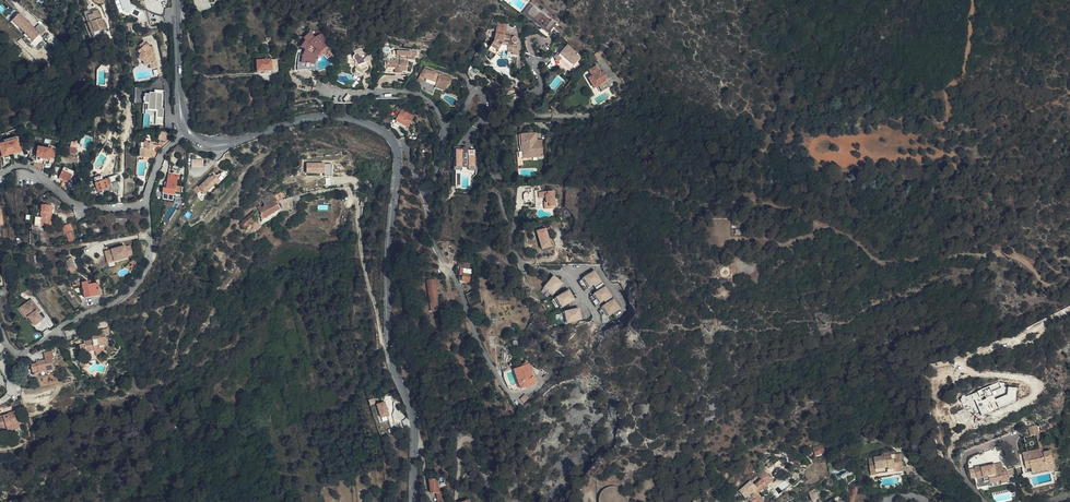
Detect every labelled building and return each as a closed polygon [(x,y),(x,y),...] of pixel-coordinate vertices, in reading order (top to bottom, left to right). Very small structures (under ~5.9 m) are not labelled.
[(526,16),(528,13),(546,27),(548,28),(546,31),(550,33),(559,21),(553,16),(552,18),(550,16),(553,12),(536,0),(532,0),(522,13),(526,16)] [(95,12),(92,13),(90,14),(95,32),(98,31),(103,29),(104,31),(110,29),(107,22),(105,23),(100,8),(94,10),(95,12)] [(90,14),(92,13),(91,9),(86,11),(94,37),(99,35),(98,31),(95,32),(90,14)] [(20,12),(12,20),(26,34),(24,35),(35,46),(43,38),(41,36),(47,30),(40,23),(35,28),(20,12)] [(528,13),(526,16),(544,29),(546,27),(528,13)] [(327,42),(329,40),(330,39),(327,36),(324,38),(321,35),(316,40),(310,35),(304,40),(307,44),(302,48),(302,49),(305,52),(303,57),(302,57),(302,64),(306,64),(306,65),(311,65),(311,64),(314,64),(314,63),(316,63),(317,58),(316,58),(318,53),(322,50),(322,49),(325,47),(326,48),(330,45),(327,42)] [(502,53),(511,53),(510,44),(509,44),(509,42),(508,40),(507,40),(505,40),(505,38),(490,35),(488,42),(485,48),(493,52),(495,47),(501,47),(502,53)] [(159,69),(155,46),(152,46),(149,47),(147,44),(145,42),(140,46),(143,50),(140,52),(143,55),(142,55),(142,56),(142,57),(142,59),(143,60),(143,61),(144,61),(145,62),(146,66),(151,65),(152,70),(159,69)] [(558,55),(572,67),(581,56),(567,44),(559,54),(558,55)] [(168,46),(161,47),(164,59),(171,58),(168,46)] [(370,61),(370,55),(368,53),(364,55),(361,49),(356,51),(353,46),(347,49),(349,53),(348,54),(345,53),(344,55),(343,60),(345,62),(349,65),(352,62),(356,64),(354,70),(358,72),(362,72),(368,69),(367,66),(367,63),(367,62),(370,61)] [(493,52),(485,48),(483,53),(490,57),(493,52)] [(406,63),(406,60),(406,57),(413,57),(413,54),(416,54),(416,49),(396,49),(396,57),(394,58),(394,60),(385,61),(386,67),(394,66),(394,73),(401,72),(401,70),(403,70),(405,68),(405,63),(406,63)] [(570,71),(572,67),(558,55),(559,54),(557,52),(553,57),(570,71)] [(277,71),(277,60),(267,60),(267,59),(257,60),(257,72),(277,71)] [(592,89),(595,87),(598,85),(603,90),(606,87),(601,80),(603,78),(599,72),(596,74),(591,67),(584,72),(589,78),(585,80),(592,89)] [(424,80),(434,83),(435,82),(440,83),(440,85),(445,87),(446,82),(448,82),(449,77),(422,70),(413,86),(412,89),(418,90),(419,88),(424,80)] [(156,124),(164,124),(164,108),(163,108),(164,90),(155,90),(155,92),(150,92),(150,94),(145,94),(145,110),(156,110),(156,124)] [(408,130),(414,119),(398,109),(395,115),(398,117),(395,122),(408,130)] [(536,132),(521,134),(523,152),(526,152),(527,157),(533,157),(533,154),(538,153),(539,157),(539,160),(543,159),(542,147),(537,147),(537,141),(536,132)] [(523,152),(521,134),(517,134),(519,152),(517,152),(519,166),(524,165),(523,159),(539,157),(538,153),(533,154),(533,157),(527,157),(526,152),(523,152)] [(3,157),(21,152),(17,140),(0,145),(0,147),(3,157)] [(153,151),(153,144),(148,144),(148,142),(145,142),(145,144),(140,143),(139,149),(141,149),(141,157),(149,157),(149,151),(153,151)] [(53,164),(55,152),(51,151),(51,150),(48,150),(34,147),(33,156),(36,156),(36,157),(40,158),(45,159),(49,160),(49,162),(53,164)] [(463,147),(454,147),(454,156),(457,156),(457,150),(463,150),(463,147)] [(463,150),(457,150),(457,156),(457,162),(457,166),(463,166),(470,166),(476,166),(476,162),(476,150),(463,150)] [(332,163),(307,163),(307,173),(325,174),(325,175),(332,175),(332,163)] [(178,167),(176,167),(174,175),(168,174),(166,185),(164,185),(163,189),(162,195),(174,197),(175,192),(176,187),(177,180),(179,180),(180,169),(177,168),(178,167)] [(66,189),(73,172),(64,168),(59,179),(63,180),(60,187),(66,189)] [(49,179),(55,183),(59,175),(52,172),(50,178),(49,179)] [(206,194),(217,183),(218,183),(220,181),(215,175),(211,178),(210,177),(200,187),(206,194)] [(112,188),(109,179),(96,184),(98,192),(104,190),(104,192),(108,191),(108,189),(112,188)] [(546,196),(545,191),(545,190),(535,191),(536,209),(545,208),(544,203),(547,203),(546,196)] [(546,196),(547,203),(544,203),(545,208),(556,208),(555,190),(545,191),(546,196)] [(284,198),(281,192),(275,195),(279,201),(284,198)] [(526,193),(523,196),(523,198),(526,200),(533,200),(532,192),(526,193)] [(267,196),(265,197),(267,200),(266,201),(268,204),(260,210),(262,215),(261,216),(263,220),(281,209),(272,195),(269,197),(267,196)] [(41,225),(46,226),(50,226),(53,226),(54,223),(51,223),(51,212),(49,212),(49,207),(41,206),(41,217),(35,217),(35,226),(41,226),(41,225)] [(254,224),(252,222),(258,215),(254,211),(241,224),(242,225),(240,227),(243,230),(245,227),(246,228),(248,230),(254,224)] [(548,233),(546,228),(537,231),(542,249),(552,246),(548,233)] [(125,246),(107,251),(109,260),(114,259),(115,262),(128,258),(128,257),(133,255),(131,246),(125,247),(125,246)] [(107,251),(105,252),(108,263),(115,262),(114,259),(109,260),(107,251)] [(72,258),(66,260),(69,270),(75,268),(72,258)] [(471,282),(472,269),(465,269),(465,268),(459,267),(458,275),(460,281),(471,282)] [(596,270),(583,278),(590,288),(602,280),(596,270)] [(554,275),(544,287),(554,294),(563,282),(554,275)] [(427,280),(430,300),(438,299),(436,279),(427,280)] [(100,296),(98,284),(91,285),(90,282),(82,284),(85,299),(100,296)] [(75,298),(65,285),(60,289),(70,302),(75,298)] [(607,285),(594,293),(601,304),(613,296),(607,285)] [(0,288),(0,296),(6,295),(5,294),(11,292),(10,287),(5,288),(4,287),(0,288)] [(569,290),(556,298),(562,308),(575,300),(569,290)] [(615,298),(603,306),(609,316),(622,308),(615,298)] [(438,299),(430,300),(431,310),(439,309),(438,299)] [(31,301),(22,307),(29,317),(27,318),(28,319),(34,327),(43,320),(38,314),(36,312),(38,310),(31,301)] [(22,307),(19,310),(26,320),(28,319),(27,318),(29,317),(22,307)] [(580,308),(565,311),(567,323),(582,319),(580,308)] [(104,329),(97,332),(98,334),(92,336),(93,337),(84,340),(86,344),(81,345),(82,351),(87,350),(88,353),(96,351),(95,346),(100,345),(100,347),(104,346),(108,344),(104,329)] [(106,354),(104,346),(100,347),(100,345),(95,346),(96,351),(98,357),(106,354)] [(55,375),(54,363),(46,364),(37,365),(37,366),(31,367),(31,374),(38,373),(38,375),(45,375),(45,376),(55,375)] [(543,379),(547,382),(552,375),(551,374),(554,370),(550,367),(549,368),(545,365),(542,370),(547,374),(543,379)] [(534,379),(529,366),(516,370),(520,384),(517,385),(519,391),(536,386),(536,385),(534,379)] [(513,371),(513,370),(505,370),(503,380),(512,393),(518,391),(517,389),(515,377),(514,374),(513,371)] [(977,405),(981,415),(1017,401),(1018,387),(1007,386),(1005,382),(1000,382),(967,395),(962,395),(962,401),(964,406),(967,406),(971,405),(977,405)] [(524,402),(529,397),(525,394),(521,399),(524,402)] [(9,413),(10,416),(4,417),(3,416),(0,417),(0,432),(7,430),(8,432),(21,429),(16,412),(9,413)] [(1040,434),(1038,425),(1031,427),(1033,436),(1040,434)] [(904,452),(896,453),(891,453),(888,451),(883,452),(881,454),(868,456),(871,474),(876,473),(876,475),(904,472),(903,464),(906,464),(906,460),(903,460),(902,458),(904,458),(904,452)] [(1056,470),(1053,452),(1045,453),(1045,454),(1034,455),(1031,455),(1031,451),(1024,452),(1028,471),(1034,470),(1034,473),(1048,471),(1048,472),(1056,470)] [(1003,483),(1009,482),(1008,476),(1010,476),(1009,469),(1005,470),(1005,468),(997,469),(997,467),(992,468),(992,465),(984,466),(983,464),(977,466),(980,486),(986,485),(986,484),(991,483),(991,484),(1003,483)] [(750,497),(751,496),(754,500),(755,501),(762,501),(761,501),(766,497),(762,493),(779,480),(770,469),(764,475),(767,479),(760,484),(757,480),(744,490),(750,497)] [(437,490),(440,489),(439,476),(431,477),(432,490),(437,490)] [(859,485),(855,484),(849,501),(854,501),(859,485)] [(446,489),(440,489),(437,490),(438,500),(447,499),(446,489)] [(819,497),(815,489),(809,491),(813,500),(819,497)]
